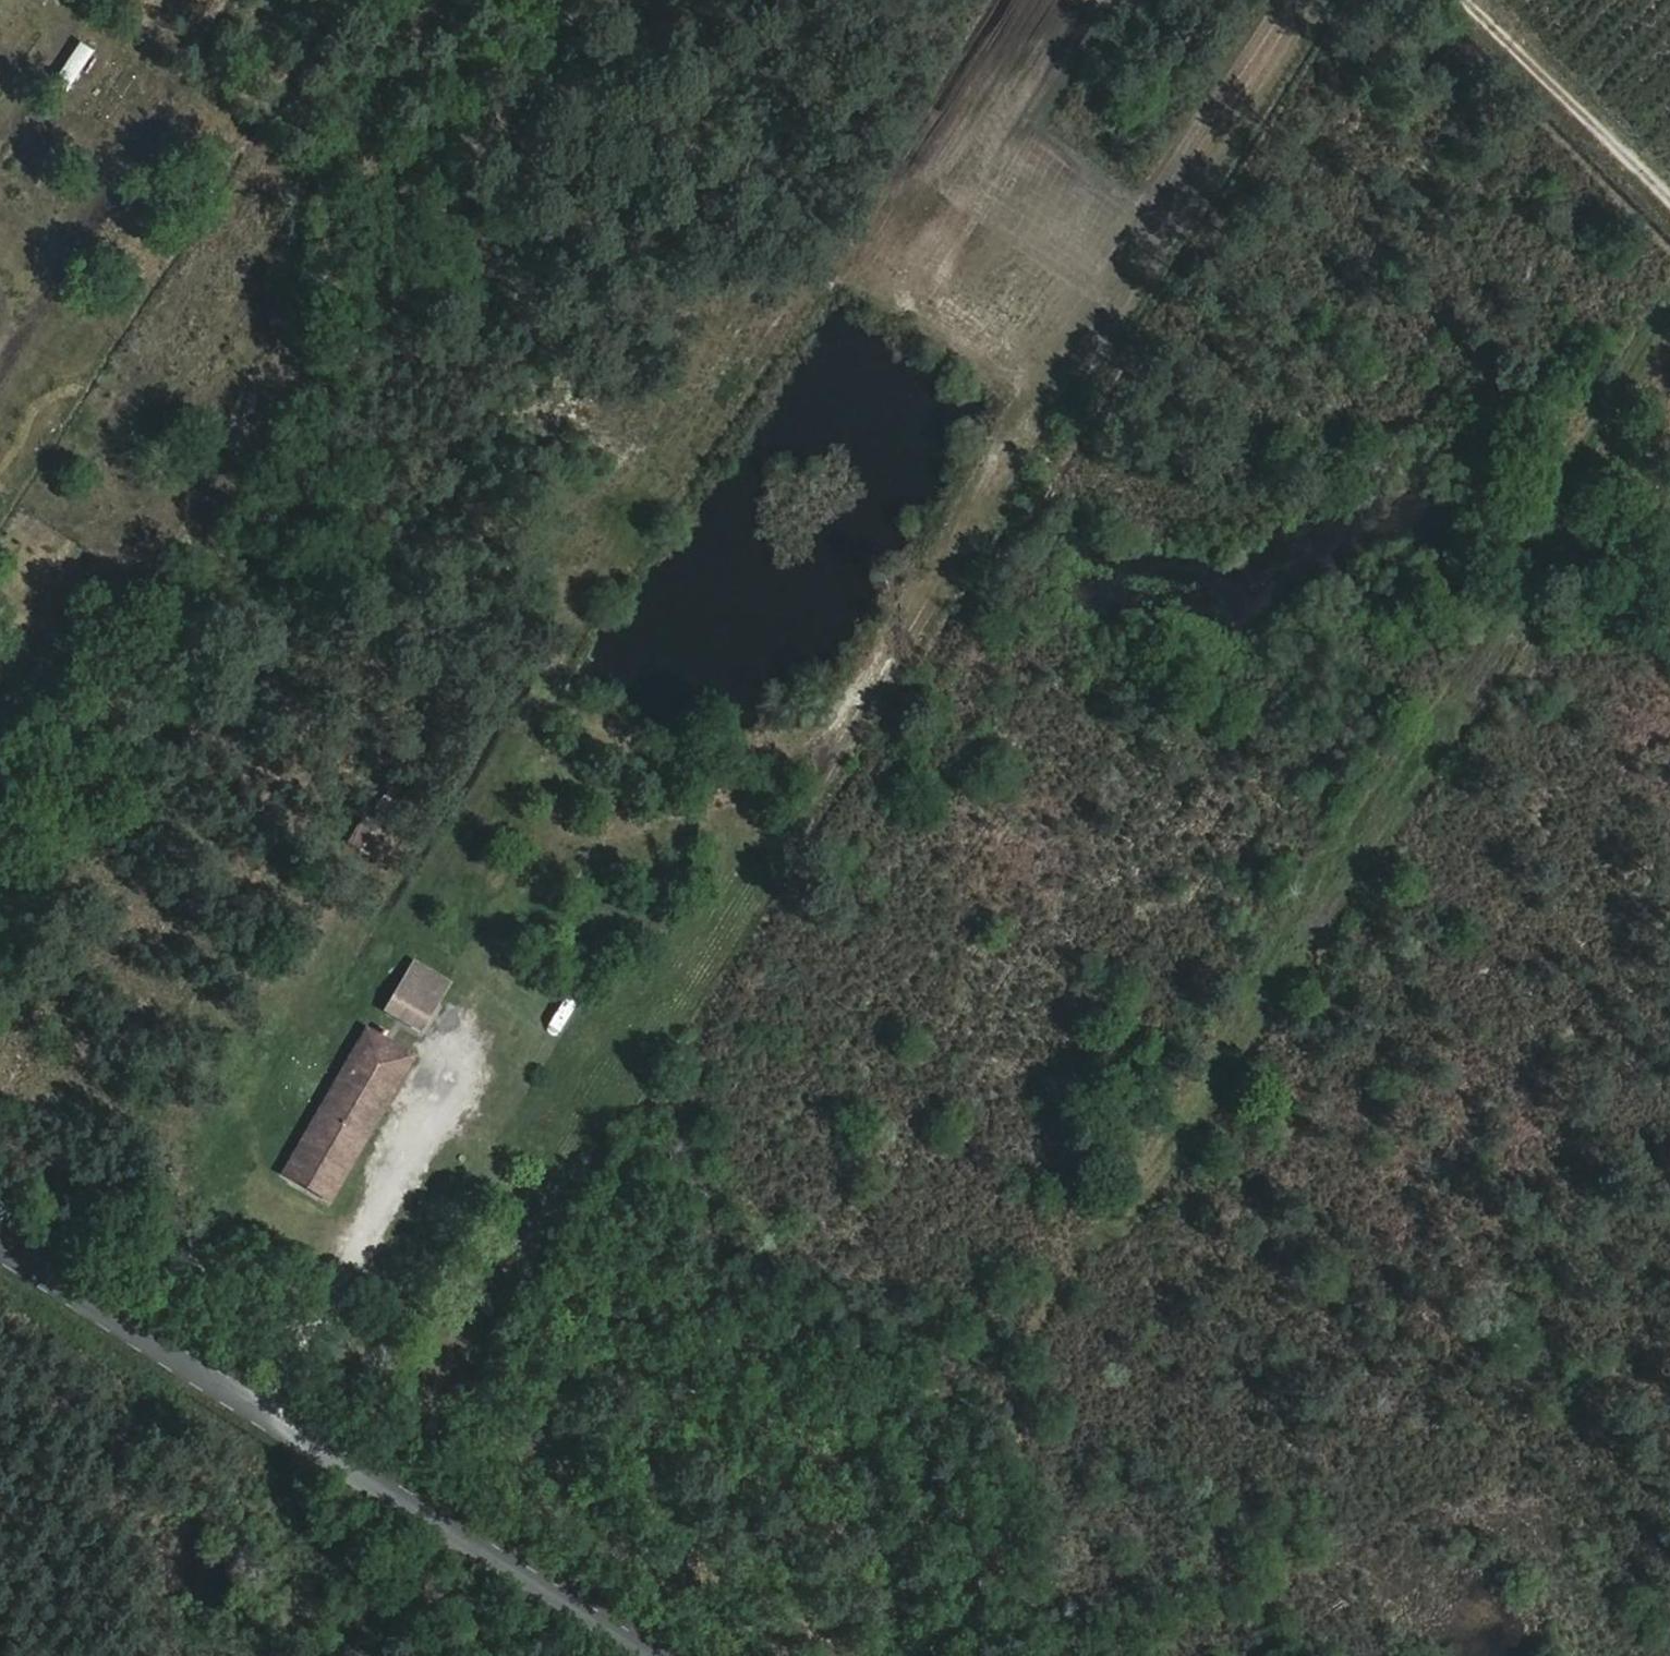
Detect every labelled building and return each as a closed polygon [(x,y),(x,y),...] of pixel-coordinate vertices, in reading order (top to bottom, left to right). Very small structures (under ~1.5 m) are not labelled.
[(350,850),(369,857),(380,828),(361,821),(350,850)] [(418,959),(387,1011),(426,1036),(457,980),(418,959)] [(371,1026),(341,1077),(394,1105),(423,1057),(371,1026)] [(341,1077),(282,1178),(333,1208),(394,1105),(341,1077)]
